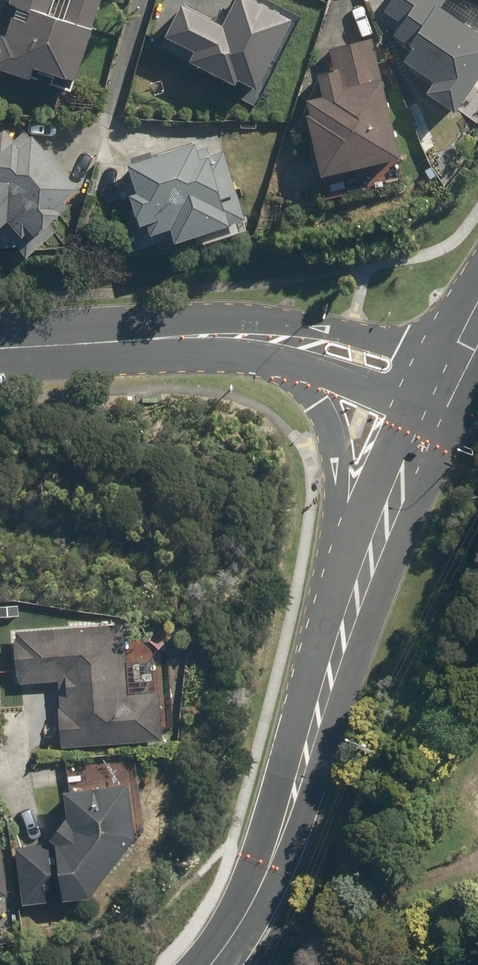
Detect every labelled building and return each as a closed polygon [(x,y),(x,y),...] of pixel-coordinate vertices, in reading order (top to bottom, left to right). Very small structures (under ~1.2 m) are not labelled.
[(0,28),(0,73),(26,81),(30,69),(51,76),(47,88),(73,96),(104,0),(9,0),(0,28)] [(182,7),(164,39),(253,89),(290,22),(251,0),(237,0),(230,13),(221,8),(212,24),(182,7)] [(397,63),(427,83),(419,94),(449,114),(477,73),(477,37),(436,8),(442,0),(389,0),(381,11),(396,21),(386,35),(407,49),(397,63)] [(334,69),(307,75),(311,93),(297,96),(314,177),(398,159),(373,38),(329,47),(334,69)] [(23,132),(13,140),(0,125),(0,233),(20,258),(52,231),(46,223),(56,215),(49,206),(70,189),(23,132)] [(109,167),(132,249),(165,240),(167,248),(225,231),(218,204),(236,199),(222,149),(194,157),(190,144),(109,167)] [(55,682),(57,745),(162,742),(161,697),(121,698),(119,629),(12,632),(13,683),(55,682)] [(60,791),(62,819),(45,844),(12,847),(16,903),(85,898),(130,837),(126,786),(60,791)]
